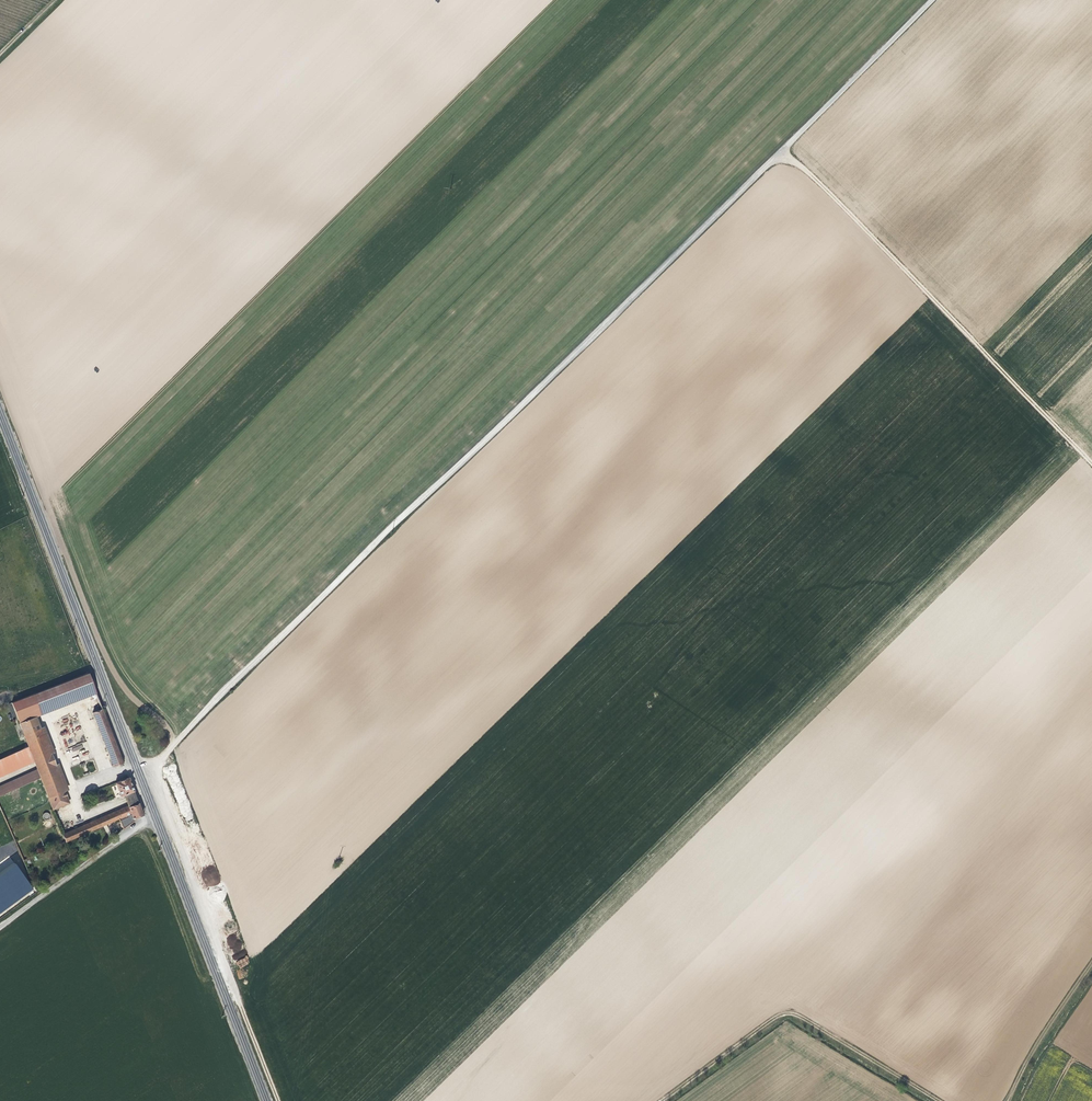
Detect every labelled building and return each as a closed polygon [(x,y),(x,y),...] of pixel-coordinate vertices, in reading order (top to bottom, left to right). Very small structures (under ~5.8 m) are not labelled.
[(96,693),(88,672),(11,703),(19,724),(35,718),(96,693)] [(102,709),(93,713),(113,764),(122,761),(102,709)] [(70,803),(35,718),(19,724),(29,748),(35,763),(38,770),(41,779),(54,809),(70,803)] [(35,763),(29,748),(0,759),(0,777),(35,763)] [(41,779),(38,770),(0,786),(0,795),(41,779)] [(127,776),(115,781),(120,794),(123,793),(133,789),(127,776)] [(138,801),(133,789),(123,793),(128,805),(138,801)] [(131,812),(133,817),(143,813),(138,801),(128,805),(131,812)] [(65,840),(118,817),(131,812),(128,805),(62,833),(65,840)] [(133,817),(131,812),(118,817),(122,827),(134,820),(133,817)] [(35,893),(12,856),(0,863),(0,914),(35,893)] [(244,950),(232,956),(235,961),(236,961),(239,968),(250,963),(244,950)]
